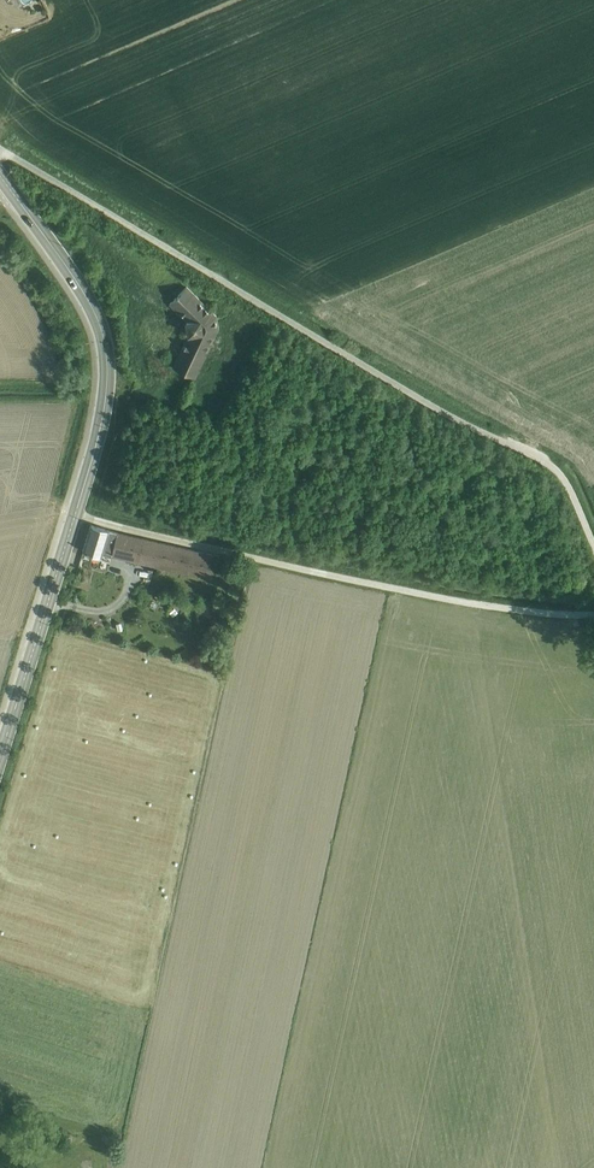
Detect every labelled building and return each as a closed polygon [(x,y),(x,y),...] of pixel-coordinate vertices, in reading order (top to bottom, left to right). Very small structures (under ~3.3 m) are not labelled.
[(216,315),(187,286),(170,303),(187,320),(186,321),(186,322),(188,323),(189,329),(188,330),(188,332),(189,333),(173,366),(195,376),(218,327),(216,315)] [(117,533),(91,525),(83,551),(102,556),(103,554),(225,582),(230,558),(117,532),(117,533)] [(168,608),(175,616),(181,609),(174,602),(168,608)] [(164,895),(167,883),(154,880),(152,892),(164,895)]
